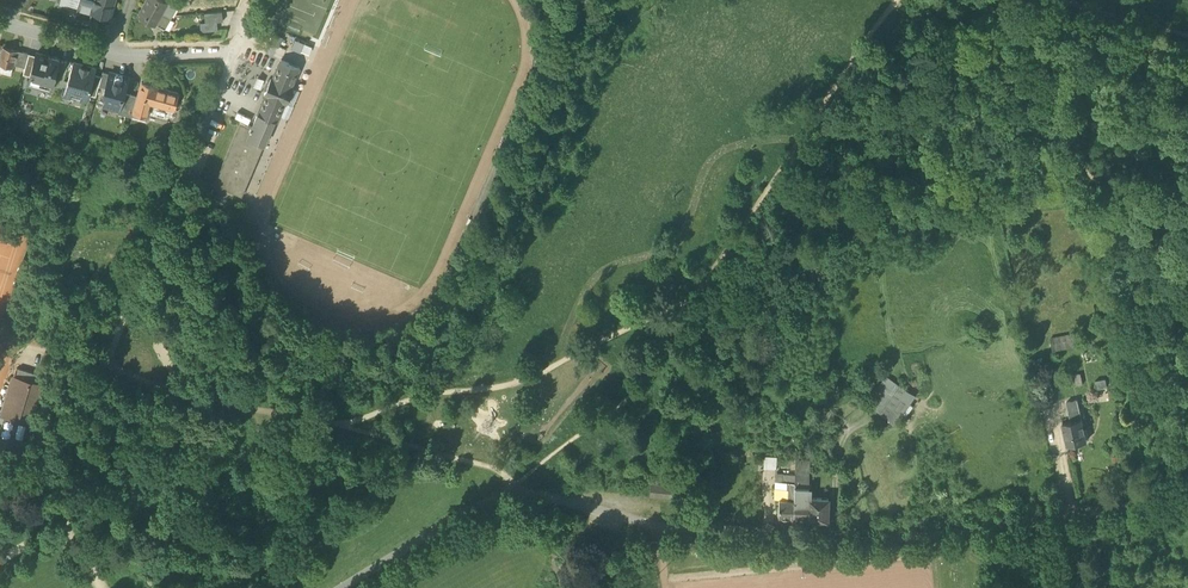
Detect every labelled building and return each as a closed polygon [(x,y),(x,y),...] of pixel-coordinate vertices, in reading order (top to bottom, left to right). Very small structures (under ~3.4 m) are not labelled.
[(67,8),(68,5),(70,0),(60,0),(58,6),(67,8)] [(91,12),(94,0),(80,0),(77,7),(91,12)] [(91,12),(92,13),(110,18),(113,5),(95,0),(94,0),(91,12)] [(162,13),(168,2),(165,0),(146,0),(144,4),(162,13)] [(176,7),(168,2),(162,13),(170,18),(176,7)] [(156,24),(162,13),(144,4),(138,15),(156,24)] [(91,12),(77,7),(77,8),(75,16),(90,21),(92,13),(91,12)] [(204,13),(205,23),(217,22),(223,21),(222,11),(204,13)] [(170,18),(162,13),(156,24),(164,28),(170,18)] [(218,30),(217,22),(205,23),(199,24),(200,32),(218,30)] [(308,54),(312,46),(295,38),(291,46),(308,54)] [(13,68),(14,64),(14,62),(18,63),(19,63),(22,52),(3,47),(0,57),(0,64),(13,68)] [(29,53),(22,52),(19,63),(18,63),(18,65),(25,67),(29,53)] [(59,59),(37,52),(36,55),(30,76),(28,84),(50,91),(59,59)] [(36,55),(29,53),(25,67),(23,74),(30,76),(36,55)] [(281,60),(273,80),(270,79),(264,93),(267,94),(258,114),(274,121),(276,122),(284,102),(286,103),(292,88),(290,87),(299,68),(281,60)] [(73,63),(64,95),(87,101),(89,95),(95,74),(96,69),(73,63)] [(11,75),(13,68),(0,64),(0,72),(11,75)] [(99,87),(105,88),(109,74),(102,72),(101,76),(99,87)] [(118,110),(119,110),(124,93),(128,78),(110,73),(109,74),(105,88),(101,105),(118,110)] [(101,76),(95,74),(89,95),(96,97),(99,87),(101,76)] [(133,113),(147,117),(151,104),(174,110),(178,93),(142,83),(138,97),(133,113)] [(117,113),(125,116),(131,95),(124,93),(119,110),(118,110),(117,113)] [(138,97),(131,95),(125,116),(132,117),(133,113),(138,97)] [(145,122),(147,117),(133,113),(132,117),(131,118),(145,122)] [(258,114),(252,127),(268,134),(274,121),(258,114)] [(213,185),(242,197),(268,134),(252,127),(240,122),(213,185)] [(1051,338),(1053,350),(1076,345),(1074,333),(1051,338)] [(1082,340),(1083,347),(1094,345),(1092,334),(1087,335),(1087,339),(1082,340)] [(29,381),(41,385),(44,375),(18,367),(15,377),(29,381)] [(1075,375),(1077,385),(1083,384),(1081,374),(1075,375)] [(5,414),(30,421),(41,385),(29,381),(15,377),(5,414)] [(867,404),(880,413),(886,404),(899,386),(885,377),(867,404)] [(1093,381),(1095,389),(1107,387),(1105,379),(1093,381)] [(886,404),(893,409),(906,391),(899,386),(886,404)] [(914,397),(906,391),(887,418),(895,424),(900,417),(909,404),(914,397)] [(1066,402),(1070,421),(1082,418),(1077,400),(1066,402)] [(887,418),(893,409),(886,404),(880,413),(887,418)] [(913,406),(909,404),(900,417),(904,420),(913,406)] [(1084,429),(1082,418),(1070,421),(1063,423),(1068,445),(1087,441),(1086,436),(1088,436),(1087,428),(1084,429)] [(763,469),(776,470),(777,457),(764,456),(763,469)] [(796,457),(795,474),(795,482),(794,488),(794,500),(808,500),(808,497),(810,458),(796,457)] [(787,482),(795,482),(795,474),(783,474),(782,482),(787,482)] [(787,488),(787,482),(782,482),(775,482),(774,499),(779,499),(788,500),(788,488),(787,488)] [(808,500),(794,500),(793,517),(807,517),(807,519),(827,520),(828,498),(808,497),(808,500)] [(793,517),(794,500),(788,500),(779,499),(778,516),(793,517)]
